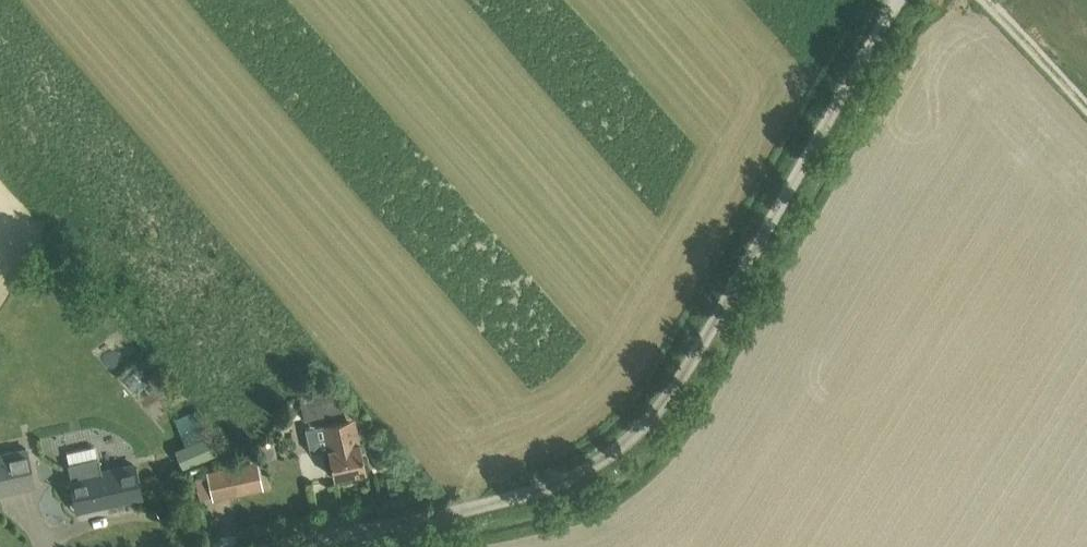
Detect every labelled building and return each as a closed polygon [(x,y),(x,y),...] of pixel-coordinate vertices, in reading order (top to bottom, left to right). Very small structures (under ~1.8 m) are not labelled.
[(289,407),(291,421),(343,409),(337,383),(319,386),(320,392),(288,399),(289,407)] [(344,417),(324,422),(335,476),(367,469),(357,424),(346,427),(344,417)] [(218,451),(211,433),(176,447),(184,464),(218,451)] [(0,451),(0,493),(35,485),(27,445),(0,451)] [(71,465),(73,477),(71,478),(78,508),(142,494),(135,464),(102,471),(100,458),(71,465)] [(206,471),(212,498),(250,489),(244,463),(206,471)]
